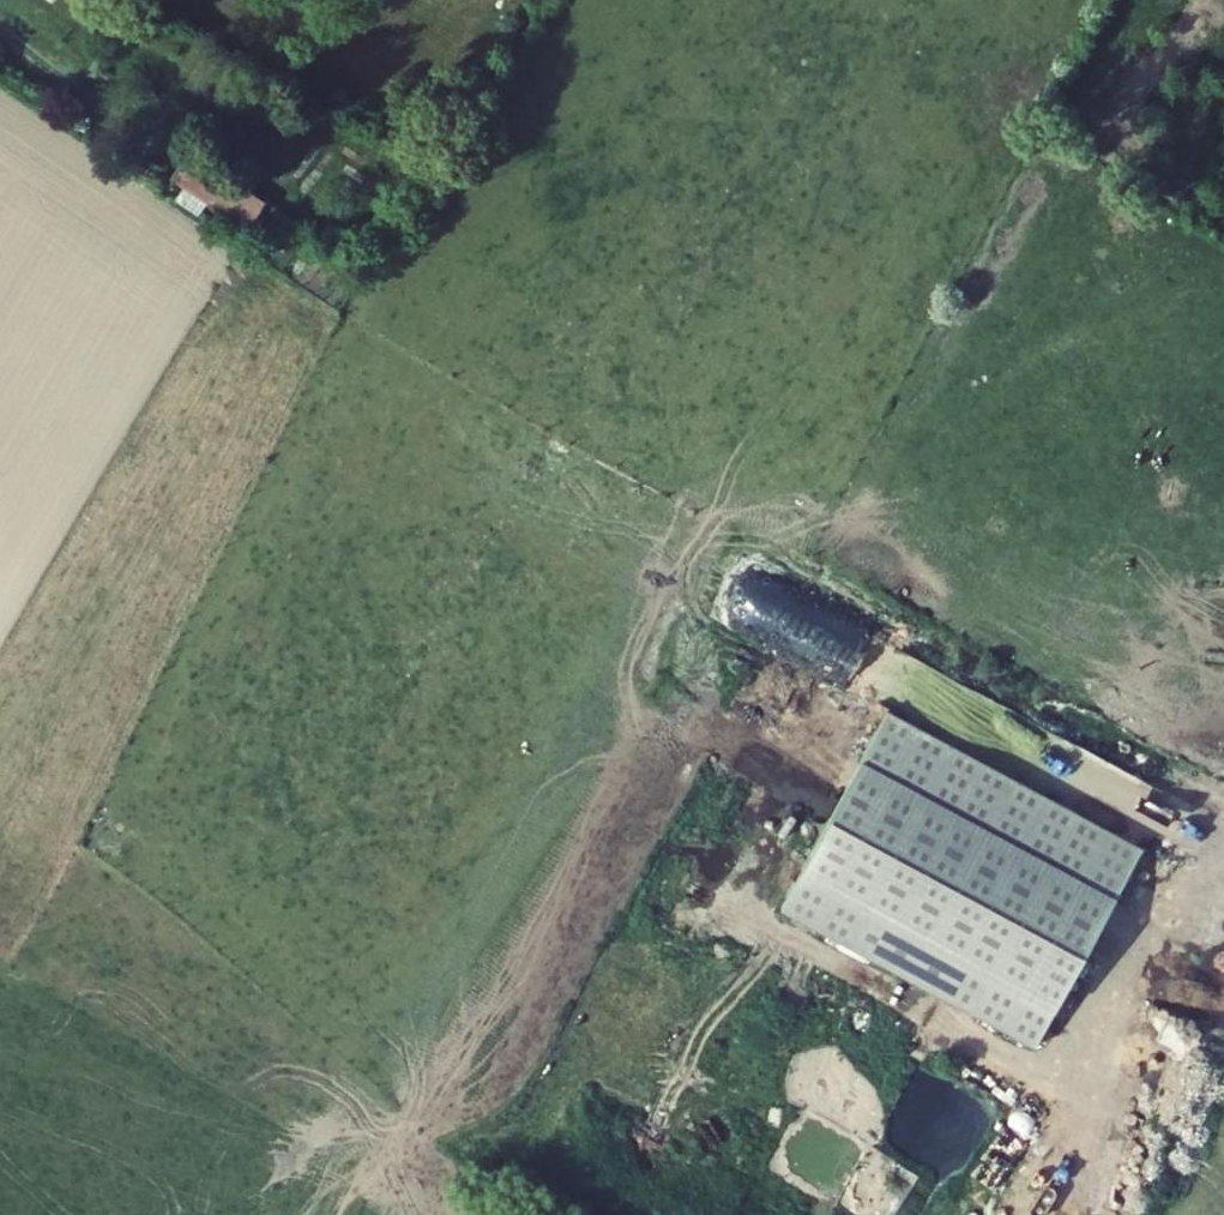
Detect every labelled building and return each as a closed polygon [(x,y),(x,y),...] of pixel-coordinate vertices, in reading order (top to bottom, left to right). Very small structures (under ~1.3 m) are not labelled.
[(179,156),(167,181),(253,223),(265,198),(179,156)] [(892,697),(785,896),(1037,1035),(1140,839),(892,697)]
